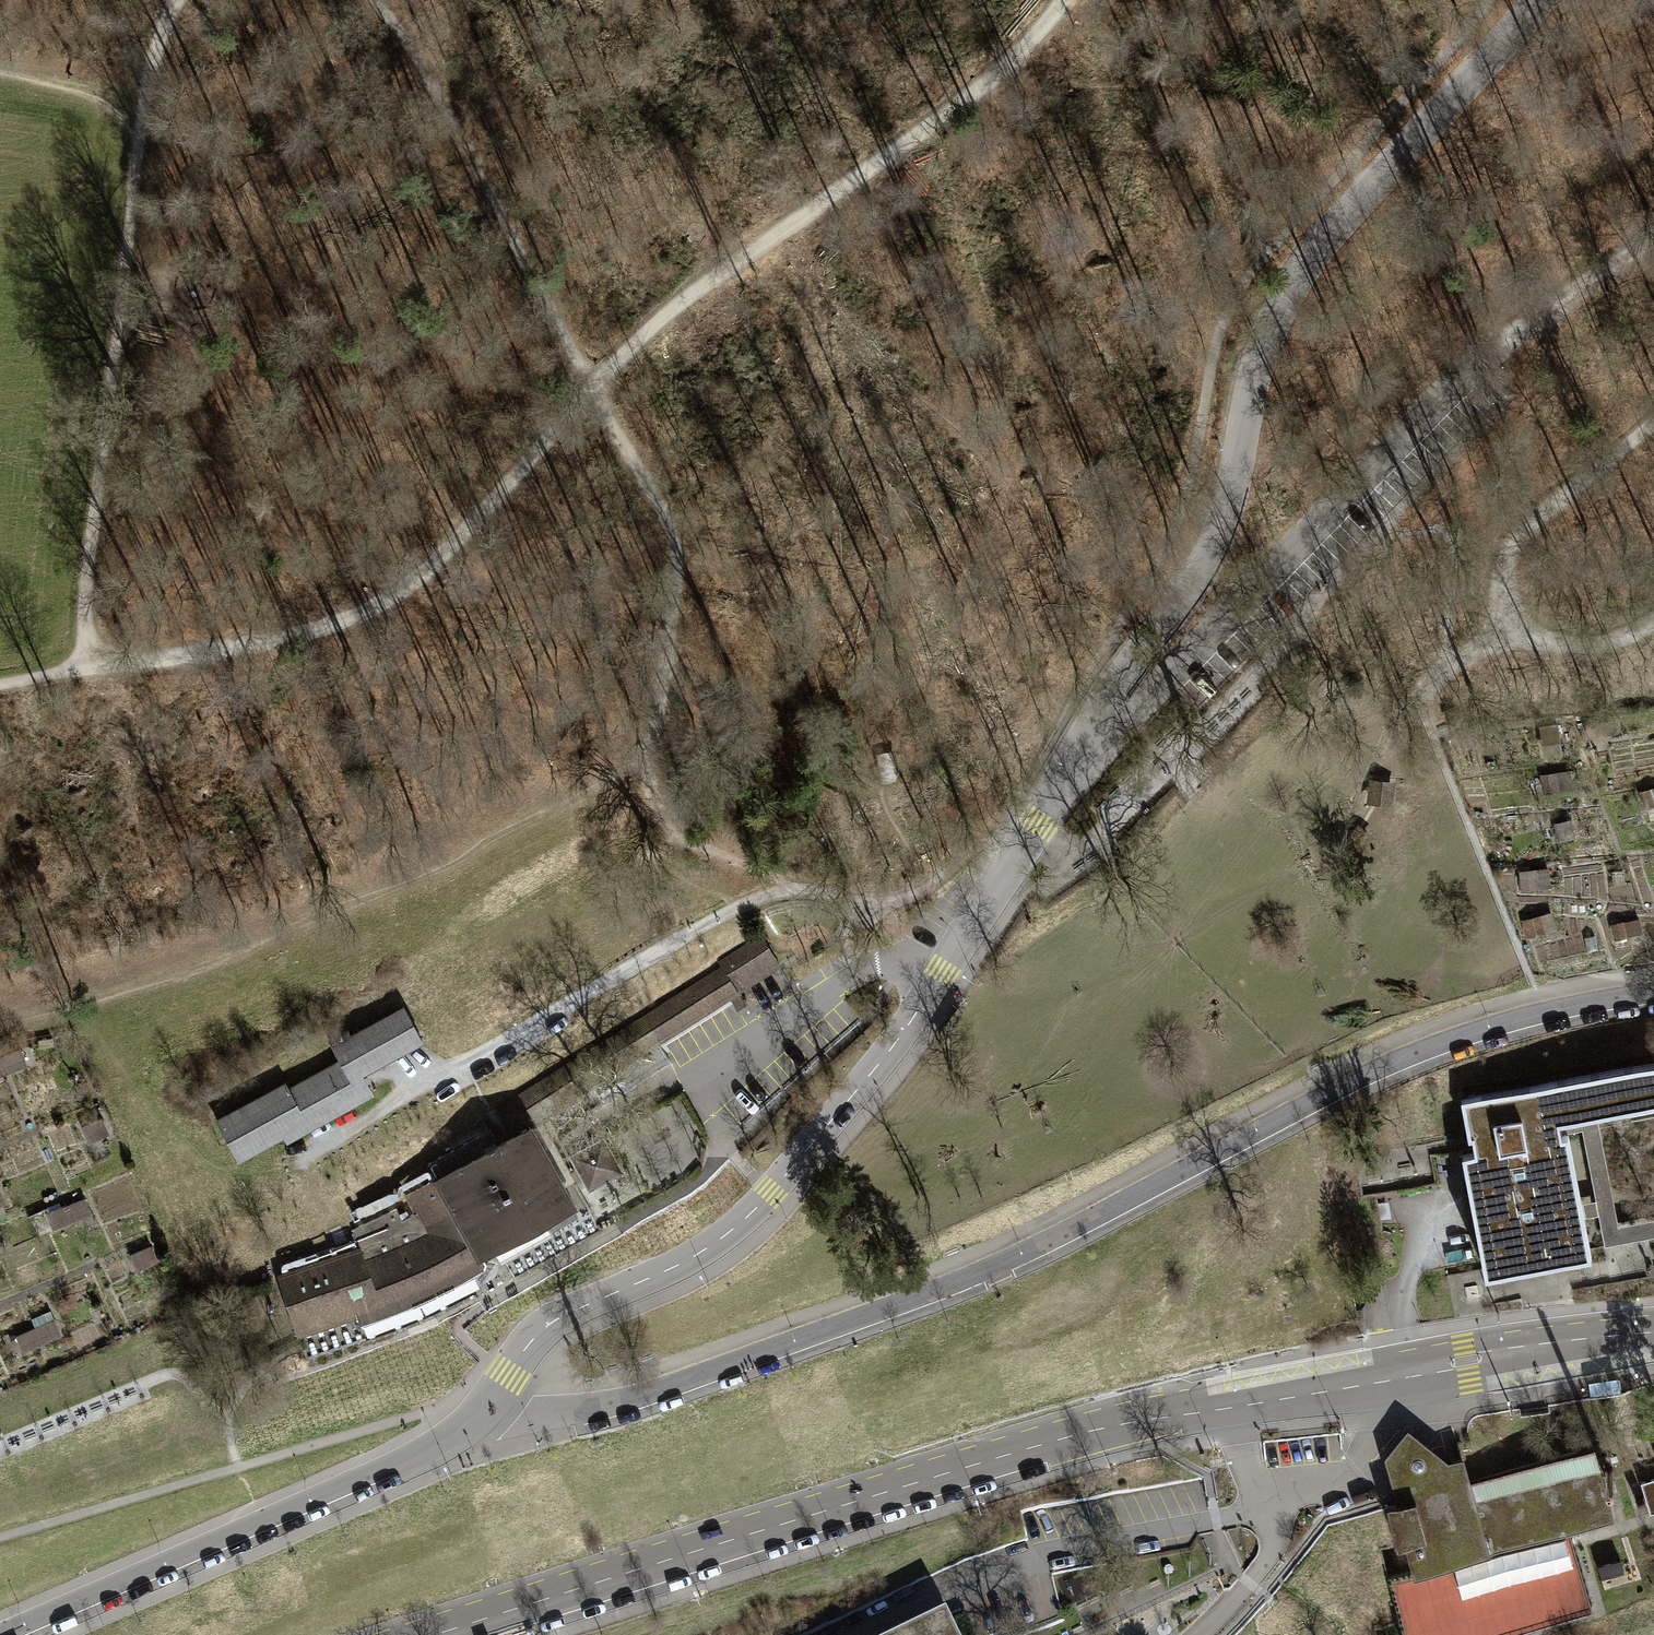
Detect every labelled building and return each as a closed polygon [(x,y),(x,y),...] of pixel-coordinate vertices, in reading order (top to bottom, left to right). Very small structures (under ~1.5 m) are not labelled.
[(1555,913),(1526,919),(1530,937),(1558,931),(1555,913)] [(782,966),(762,934),(718,962),(721,967),(660,1008),(676,1035),(782,966)] [(284,1082),(215,1119),(237,1161),(283,1136),(286,1142),(375,1095),(363,1074),(424,1042),(403,1003),(351,1032),(348,1026),(326,1037),(338,1061),(287,1088),(284,1082)] [(660,1008),(497,1105),(513,1132),(676,1035),(660,1008)] [(1,1054),(4,1072),(29,1067),(25,1049),(1,1054)] [(1617,1069),(1624,1105),(1653,1100),(1653,1062),(1617,1069)] [(1617,1069),(1461,1099),(1470,1151),(1459,1153),(1482,1273),(1584,1253),(1562,1134),(1557,1135),(1554,1119),(1624,1105),(1617,1069)] [(577,1204),(533,1123),(513,1132),(404,1195),(414,1212),(402,1220),(396,1209),(351,1230),(356,1247),(276,1274),(297,1337),(358,1316),(361,1324),(484,1270),(486,1263),(482,1257),(577,1204)] [(622,1171),(603,1137),(568,1157),(588,1190),(622,1171)] [(86,1195),(48,1212),(57,1231),(95,1214),(86,1195)] [(55,1316),(19,1334),(29,1353),(64,1335),(55,1316)] [(1437,1481),(1460,1474),(1456,1459),(1448,1461),(1427,1447),(1407,1428),(1383,1458),(1394,1493),(1396,1502),(1414,1497),(1409,1481),(1435,1474),(1437,1481)] [(1414,1497),(1396,1502),(1386,1505),(1397,1541),(1403,1539),(1412,1569),(1387,1576),(1402,1628),(1399,1629),(1401,1634),(1496,1634),(1593,1607),(1569,1527),(1614,1513),(1595,1444),(1462,1483),(1460,1474),(1437,1481),(1435,1474),(1409,1481),(1414,1497)] [(1642,1484),(1651,1513),(1653,1512),(1653,1480),(1642,1484)] [(940,1622),(914,1634),(946,1634),(940,1622)]
